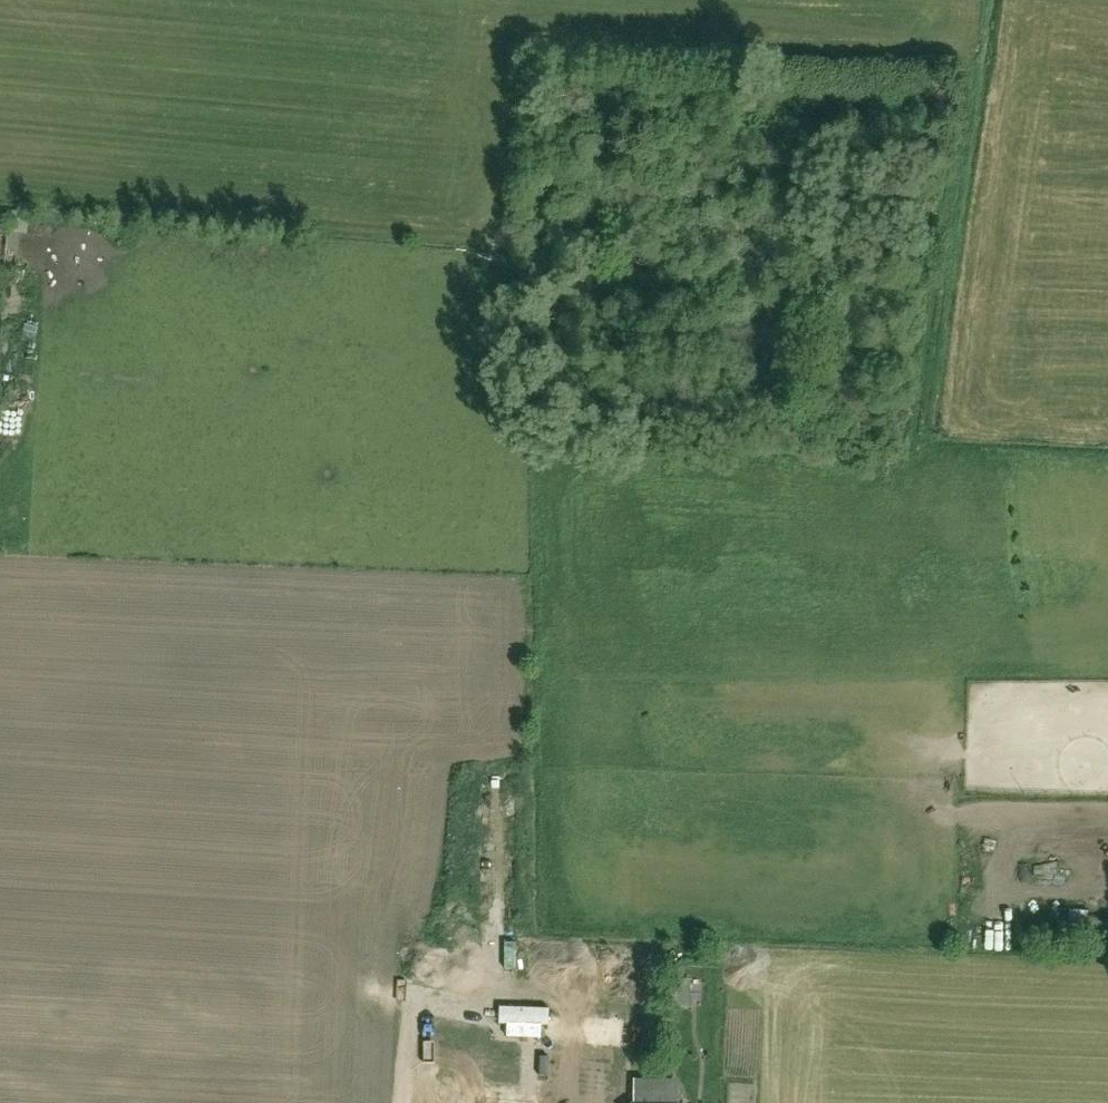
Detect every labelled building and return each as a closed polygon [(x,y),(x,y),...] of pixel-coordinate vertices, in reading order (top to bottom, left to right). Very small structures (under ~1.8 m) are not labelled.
[(495,839),(494,850),(519,850),(519,839),(495,839)] [(694,972),(668,973),(669,1000),(695,1000),(694,972)] [(586,1022),(584,1088),(606,1088),(608,1022),(586,1022)] [(638,1096),(680,1093),(678,1067),(636,1070),(638,1096)] [(513,1094),(496,1094),(495,1102),(513,1102),(513,1094)] [(513,1102),(532,1102),(532,1095),(514,1094),(513,1102)]
